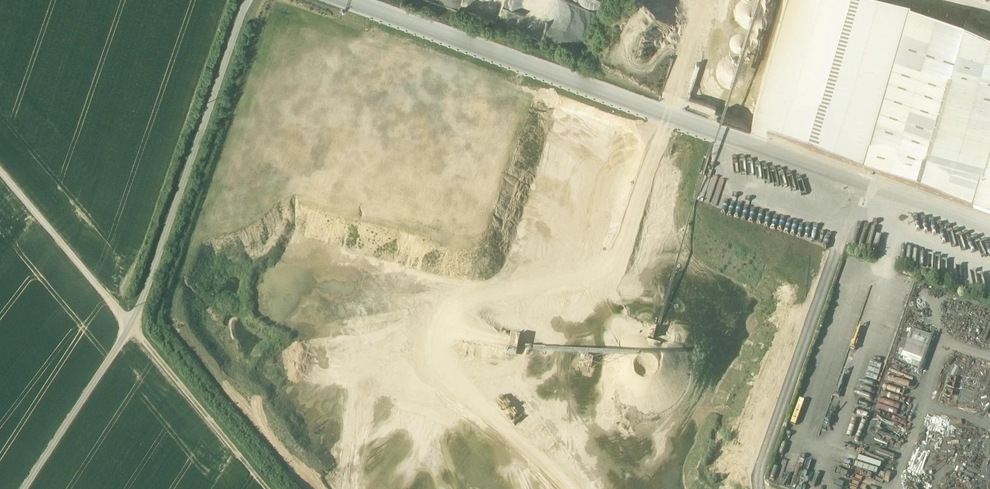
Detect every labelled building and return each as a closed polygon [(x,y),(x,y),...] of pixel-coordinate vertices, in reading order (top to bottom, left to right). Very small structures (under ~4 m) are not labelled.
[(515,2),(539,9),(541,0),(508,0),(506,8),(513,10),(515,2)] [(885,0),(787,0),(750,130),(863,170),(910,8),(885,0)] [(910,8),(863,170),(916,190),(923,170),(978,190),(989,150),(989,61),(989,60),(989,59),(989,36),(964,24),(910,8)] [(978,190),(989,194),(989,150),(978,190)] [(923,170),(916,190),(989,216),(989,194),(978,190),(923,170)] [(909,328),(901,359),(921,364),(929,333),(909,328)]
